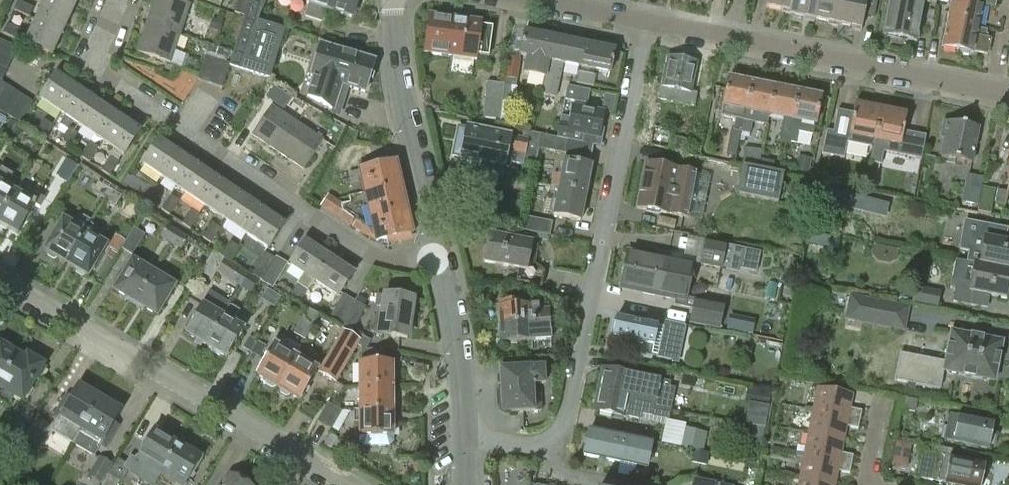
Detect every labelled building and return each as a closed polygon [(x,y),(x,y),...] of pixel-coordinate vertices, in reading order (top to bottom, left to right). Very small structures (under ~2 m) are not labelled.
[(34,20),(62,33),(73,10),(51,0),(44,0),(34,20)] [(73,10),(77,0),(51,0),(73,10)] [(147,21),(180,32),(189,5),(173,0),(154,0),(147,21)] [(243,16),(248,0),(238,0),(234,13),(243,16)] [(306,1),(306,3),(307,4),(303,16),(321,22),(326,10),(350,18),(356,1),(353,0),(303,0),(306,1)] [(793,0),(766,0),(765,7),(784,11),(784,14),(790,15),(793,0)] [(814,20),(818,0),(793,0),(790,15),(807,18),(807,21),(813,23),(814,20)] [(837,24),(842,0),(818,0),(814,20),(831,23),(830,26),(837,27),(837,24)] [(837,24),(854,28),(854,31),(860,32),(863,15),(874,17),(877,0),(842,0),(837,24)] [(882,35),(915,42),(923,4),(934,7),(936,0),(889,0),(882,35)] [(956,50),(968,0),(952,0),(950,0),(941,47),(952,49),(956,50)] [(956,50),(973,53),(973,52),(986,55),(989,39),(986,39),(987,35),(982,34),(983,30),(978,29),(982,6),(980,6),(981,0),(968,0),(956,50)] [(13,10),(28,17),(32,9),(17,2),(13,10)] [(452,57),(450,73),(471,76),(473,60),(476,61),(481,21),(428,14),(423,53),(452,57)] [(229,65),(268,78),(284,30),(244,17),(229,65)] [(212,19),(209,30),(220,33),(223,23),(212,19)] [(62,33),(34,20),(24,43),(51,56),(62,33)] [(180,32),(147,21),(138,49),(137,53),(170,64),(180,32)] [(2,33),(17,40),(22,32),(6,24),(2,33)] [(523,32),(518,56),(525,57),(522,72),(545,77),(546,69),(547,69),(549,62),(554,38),(552,38),(553,33),(539,30),(538,35),(523,32)] [(546,69),(545,77),(558,80),(561,65),(578,68),(583,44),(582,44),(583,39),(569,36),(568,41),(554,38),(549,62),(547,69),(546,69)] [(11,59),(16,48),(0,41),(0,55),(11,59)] [(613,50),(611,50),(612,44),(600,41),(598,47),(583,44),(578,68),(608,74),(613,50)] [(213,55),(216,47),(207,44),(204,53),(213,55)] [(302,100),(330,115),(339,85),(364,92),(373,60),(319,44),(302,100)] [(6,71),(11,59),(0,55),(0,68),(6,71)] [(659,86),(656,103),(688,109),(697,62),(682,59),(682,58),(668,55),(668,56),(666,56),(662,72),(661,72),(659,86)] [(204,57),(198,73),(198,75),(196,80),(197,81),(210,85),(217,61),(205,57),(204,57)] [(507,59),(503,85),(501,102),(508,103),(510,87),(515,88),(518,60),(507,59)] [(220,88),(221,88),(229,64),(217,61),(210,85),(220,88)] [(575,84),(592,88),(594,77),(577,73),(575,84)] [(39,99),(60,113),(77,88),(56,74),(39,99)] [(741,133),(742,133),(752,83),(728,78),(722,106),(720,117),(735,119),(732,131),(741,133)] [(0,82),(0,105),(11,89),(1,82),(0,82)] [(503,85),(486,83),(482,119),(499,121),(501,102),(503,85)] [(766,126),(768,115),(774,87),(752,83),(742,133),(749,134),(751,123),(766,126)] [(563,100),(585,104),(588,91),(566,86),(563,100)] [(266,99),(273,103),(281,92),(274,87),(266,99)] [(778,140),(787,142),(797,92),(774,87),(768,115),(783,118),(778,140)] [(60,113),(81,127),(98,102),(77,88),(60,113)] [(0,105),(0,110),(8,116),(21,96),(11,89),(0,105)] [(797,92),(787,142),(795,143),(797,132),(813,135),(815,124),(821,97),(797,92)] [(21,96),(8,116),(18,123),(31,103),(21,96)] [(81,127),(102,142),(119,117),(98,102),(81,127)] [(847,135),(873,140),(880,108),(854,103),(847,135)] [(252,135),(277,152),(297,123),(271,106),(252,135)] [(557,135),(557,138),(567,140),(567,137),(571,138),(572,133),(598,138),(603,113),(571,106),(567,124),(559,123),(557,135)] [(880,108),(873,140),(899,145),(906,114),(880,108)] [(119,117),(102,142),(123,156),(140,131),(119,117)] [(0,136),(11,142),(20,127),(10,120),(0,136)] [(34,135),(42,140),(52,126),(44,121),(34,135)] [(944,138),(940,158),(970,163),(977,128),(943,121),(940,137),(944,138)] [(297,123),(277,152),(303,169),(323,140),(297,123)] [(483,130),(467,127),(460,160),(503,169),(505,162),(522,165),(522,163),(534,165),(538,148),(540,135),(523,131),(522,138),(490,132),(491,128),(484,126),(483,130)] [(69,129),(59,143),(67,148),(77,134),(69,129)] [(741,133),(732,131),(731,131),(726,155),(736,157),(739,141),(741,133)] [(540,135),(538,148),(566,154),(568,141),(567,141),(567,140),(557,138),(540,135)] [(142,164),(163,178),(180,153),(159,139),(142,164)] [(80,157),(88,162),(97,148),(89,143),(80,157)] [(759,160),(761,153),(744,150),(741,164),(758,168),(759,160)] [(163,178),(184,193),(200,168),(180,153),(163,178)] [(795,171),(808,174),(811,159),(799,156),(795,171)] [(63,157),(55,171),(69,179),(77,166),(63,157)] [(101,171),(109,176),(119,162),(110,157),(101,171)] [(772,171),(774,163),(759,160),(758,168),(772,171)] [(359,169),(348,172),(354,197),(365,195),(400,187),(395,164),(385,166),(384,161),(358,167),(359,169)] [(564,161),(558,188),(585,194),(591,167),(564,161)] [(645,163),(640,186),(691,196),(696,173),(645,163)] [(736,195),(777,203),(783,175),(742,166),(736,195)] [(13,192),(6,188),(13,175),(0,167),(0,214),(13,192)] [(184,193),(204,207),(221,182),(200,168),(184,193)] [(961,202),(976,205),(981,178),(966,175),(961,202)] [(140,196),(148,201),(157,187),(149,182),(140,196)] [(204,207),(225,221),(242,196),(221,182),(204,207)] [(93,192),(104,198),(109,190),(98,183),(93,192)] [(691,196),(640,186),(636,208),(687,218),(691,196)] [(400,187),(365,195),(376,241),(386,239),(387,244),(402,240),(401,235),(411,233),(400,187)] [(976,214),(991,216),(995,190),(981,187),(976,214)] [(585,194),(558,188),(552,215),(579,221),(585,194)] [(843,208),(885,219),(889,205),(830,189),(822,219),(839,224),(843,208)] [(0,217),(0,227),(6,230),(8,228),(18,234),(35,205),(40,208),(45,200),(28,190),(23,198),(14,193),(0,217)] [(109,190),(104,198),(115,205),(120,196),(109,190)] [(994,202),(1004,204),(1006,192),(997,190),(994,202)] [(160,210),(168,215),(178,201),(170,196),(160,210)] [(225,221),(246,235),(263,210),(242,196),(225,221)] [(181,224),(189,229),(199,215),(190,210),(181,224)] [(263,210),(246,235),(267,249),(284,224),(263,210)] [(521,230),(549,236),(551,222),(524,217),(521,230)] [(56,257),(66,263),(88,223),(79,218),(74,226),(63,219),(45,250),(47,252),(47,256),(53,259),(56,257)] [(963,245),(969,247),(966,263),(974,264),(979,265),(978,266),(1008,272),(1008,243),(999,241),(1002,228),(968,221),(963,245)] [(88,223),(66,263),(75,268),(75,272),(82,276),(85,274),(87,275),(106,245),(92,237),(97,228),(88,223)] [(202,238),(210,243),(219,229),(211,224),(202,238)] [(160,238),(171,244),(178,232),(168,225),(160,238)] [(122,249),(132,255),(144,235),(134,229),(122,249)] [(178,232),(171,244),(181,250),(188,238),(178,232)] [(830,237),(809,232),(807,244),(828,248),(830,237)] [(483,262),(526,270),(531,242),(488,234),(483,262)] [(117,235),(110,247),(118,251),(125,239),(117,235)] [(689,235),(685,258),(699,260),(703,237),(689,235)] [(720,268),(737,272),(742,249),(724,246),(724,245),(705,241),(700,265),(720,269),(720,268)] [(228,242),(219,256),(224,259),(228,262),(237,248),(228,242)] [(305,243),(289,265),(303,274),(296,284),(297,285),(290,296),(300,302),(313,281),(328,258),(305,243)] [(627,254),(624,270),(689,283),(693,266),(668,261),(670,255),(657,252),(656,260),(643,257),(643,254),(631,251),(631,255),(627,254)] [(219,256),(213,252),(200,273),(211,280),(224,259),(219,256)] [(264,253),(252,274),(262,280),(274,260),(264,253)] [(781,296),(791,299),(800,258),(790,256),(781,296)] [(262,280),(261,281),(271,288),(286,264),(276,257),(274,260),(262,280)] [(328,258),(313,281),(337,296),(352,274),(328,258)] [(115,290),(135,302),(153,273),(139,265),(140,264),(137,263),(137,264),(132,261),(130,264),(126,267),(123,272),(122,277),(115,290)] [(979,265),(974,264),(971,281),(956,279),(952,303),(981,308),(984,295),(1005,299),(1008,281),(1008,272),(978,266),(979,265)] [(248,276),(238,270),(230,282),(240,288),(248,276)] [(624,270),(620,286),(642,291),(642,294),(675,301),(674,307),(694,311),(691,325),(718,330),(723,307),(686,299),(689,283),(624,270)] [(153,273),(135,302),(156,315),(163,303),(168,299),(171,295),(172,289),(174,286),(168,283),(169,282),(167,281),(153,273)] [(258,282),(248,276),(240,288),(250,294),(258,282)] [(940,298),(927,296),(928,291),(915,288),(912,304),(938,309),(940,298)] [(185,333),(206,346),(229,306),(208,294),(185,333)] [(328,320),(340,326),(353,302),(342,295),(328,320)] [(378,317),(370,330),(377,334),(390,336),(390,337),(395,338),(395,337),(407,339),(412,300),(377,295),(375,307),(382,308),(381,317),(378,317)] [(905,330),(909,307),(851,295),(846,320),(905,330)] [(498,307),(499,326),(549,322),(548,311),(538,311),(538,309),(530,309),(529,305),(517,306),(517,301),(499,302),(498,307)] [(353,302),(340,326),(351,332),(365,308),(353,302)] [(229,306),(206,346),(210,348),(209,350),(219,356),(220,354),(226,358),(244,329),(233,322),(239,312),(229,306)] [(292,334),(304,340),(318,316),(307,309),(292,334)] [(739,332),(742,318),(730,315),(726,329),(739,332)] [(635,354),(644,356),(679,363),(686,326),(652,319),(650,325),(616,318),(611,338),(637,343),(635,354)] [(549,322),(499,326),(500,343),(550,340),(549,322)] [(318,374),(334,383),(356,345),(359,340),(343,331),(318,374)] [(900,354),(894,380),(939,389),(943,371),(993,381),(1001,342),(981,338),(982,338),(971,335),(970,336),(951,332),(944,363),(900,354)] [(361,336),(359,340),(356,345),(365,350),(369,342),(361,336)] [(250,337),(243,349),(250,353),(257,342),(250,337)] [(275,386),(277,388),(296,356),(284,349),(285,346),(284,345),(285,344),(276,339),(255,375),(265,380),(265,384),(272,388),(275,386)] [(258,341),(251,352),(259,357),(266,346),(258,341)] [(19,351),(7,344),(5,348),(0,345),(0,382),(19,351)] [(359,350),(359,387),(391,388),(391,385),(394,383),(394,375),(391,374),(391,362),(381,362),(381,350),(365,350),(359,350)] [(0,382),(0,387),(2,389),(0,392),(0,402),(7,407),(13,396),(22,400),(35,379),(38,381),(46,368),(19,351),(0,382)] [(296,356),(277,388),(279,389),(280,393),(286,396),(289,395),(299,401),(320,365),(311,360),(310,361),(309,360),(307,363),(296,356)] [(507,411),(507,414),(533,412),(541,411),(540,394),(532,394),(532,387),(534,387),(534,385),(544,385),(543,367),(499,370),(501,408),(503,408),(507,411)] [(601,369),(597,390),(671,404),(675,389),(644,382),(645,378),(601,369)] [(693,388),(695,378),(683,376),(681,385),(693,388)] [(334,383),(330,390),(339,395),(343,388),(334,383)] [(68,422),(81,430),(99,399),(97,398),(96,394),(91,392),(88,393),(78,387),(69,401),(65,398),(55,415),(61,418),(58,421),(65,426),(68,422)] [(359,387),(359,410),(392,411),(392,409),(395,408),(395,400),(391,398),(391,388),(359,387)] [(817,388),(812,411),(859,420),(861,411),(849,409),(852,395),(817,388)] [(671,404),(597,390),(593,410),(624,417),(624,416),(640,420),(641,414),(668,420),(671,404)] [(744,403),(767,409),(770,396),(747,391),(744,403)] [(902,398),(900,409),(914,412),(917,401),(902,398)] [(81,430),(72,444),(93,456),(101,442),(107,445),(117,429),(112,426),(121,412),(111,407),(110,402),(105,400),(102,401),(99,399),(81,430)] [(327,403),(317,421),(330,429),(341,411),(327,403)] [(392,411),(359,410),(353,411),(353,423),(359,423),(359,442),(362,446),(388,445),(392,442),(392,411)] [(812,411),(808,434),(843,440),(846,427),(858,429),(859,420),(812,411)] [(952,442),(986,448),(991,422),(957,416),(948,415),(946,427),(955,429),(952,442)] [(25,439),(36,446),(47,427),(36,420),(25,439)] [(683,428),(679,447),(702,452),(706,433),(683,428)] [(765,430),(755,429),(754,440),(764,441),(765,430)] [(123,468),(130,472),(129,474),(148,484),(154,484),(160,474),(179,442),(166,434),(164,437),(153,431),(136,460),(130,456),(123,468)] [(588,431),(583,456),(619,463),(645,469),(646,463),(650,445),(588,431)] [(808,434),(804,456),(851,465),(853,456),(841,454),(843,440),(808,434)] [(5,464),(15,446),(4,439),(0,446),(0,461),(5,464)] [(893,440),(889,465),(901,467),(906,443),(893,440)] [(160,474),(154,484),(189,484),(190,483),(188,482),(201,459),(190,453),(192,449),(179,442),(160,474)] [(914,477),(953,484),(978,484),(983,464),(949,457),(920,451),(914,477)] [(799,478),(834,484),(835,484),(837,472),(849,474),(851,465),(804,456),(799,478)] [(88,476),(100,483),(111,464),(99,457),(88,476)] [(119,481),(107,475),(101,484),(116,484),(119,481)] [(230,476),(225,484),(245,484),(230,476)]
